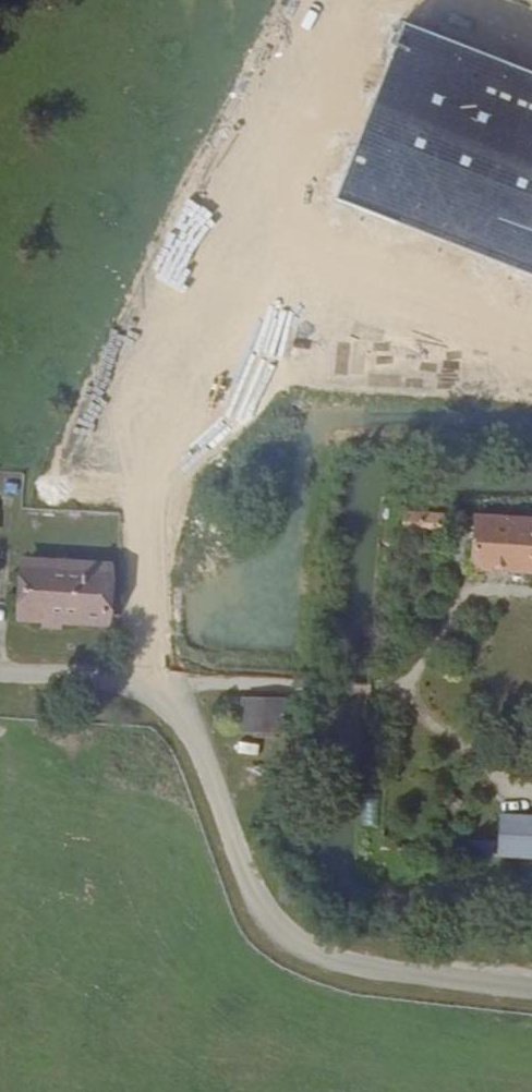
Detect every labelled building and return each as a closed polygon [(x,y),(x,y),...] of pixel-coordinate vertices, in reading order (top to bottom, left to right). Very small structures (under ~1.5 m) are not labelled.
[(405,26),(338,198),(531,273),(531,74),(405,26)] [(420,528),(463,531),(462,520),(420,515),(420,528)] [(493,521),(491,565),(531,568),(531,523),(493,521)] [(0,523),(0,533),(16,534),(16,524),(0,523)] [(124,643),(126,589),(45,583),(40,637),(124,643)] [(307,744),(308,708),(262,707),(262,742),(307,744)]
